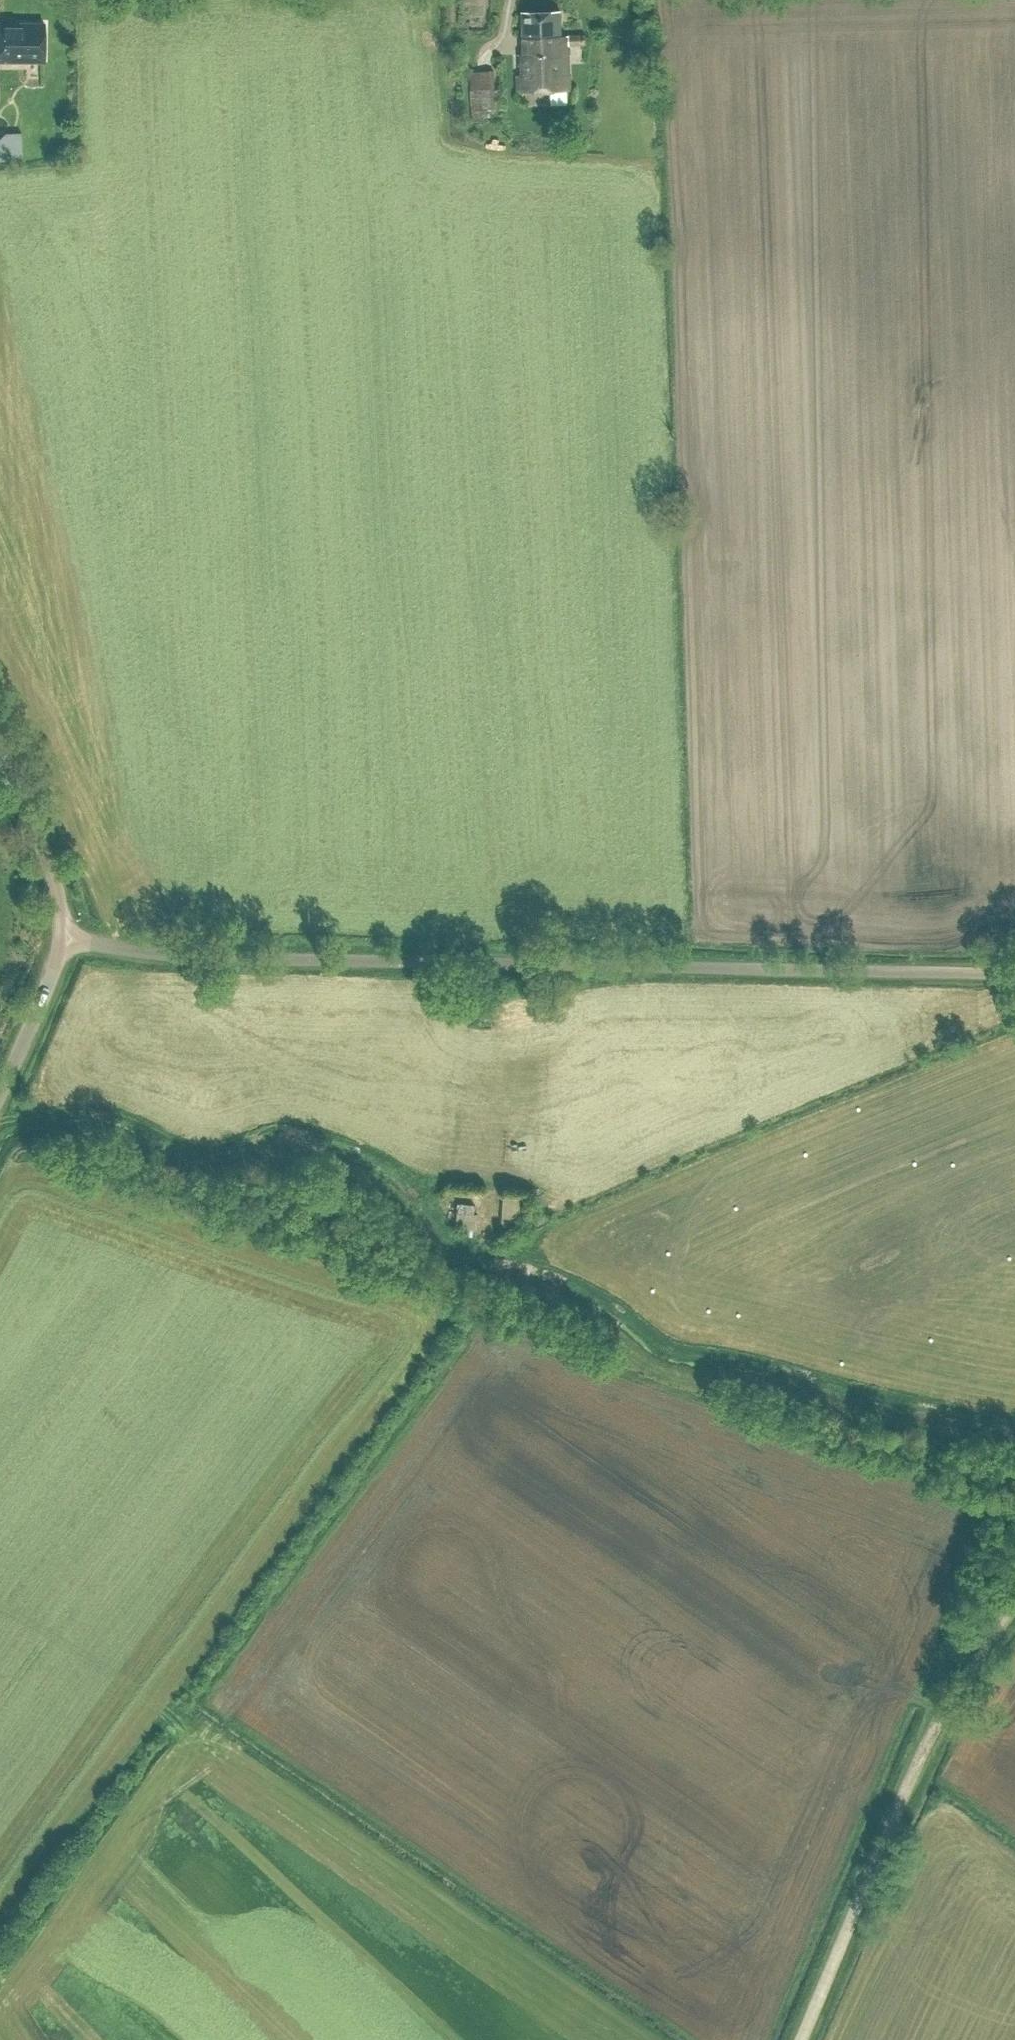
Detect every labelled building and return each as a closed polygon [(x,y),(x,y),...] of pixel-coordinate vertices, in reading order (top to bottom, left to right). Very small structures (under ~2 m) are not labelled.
[(569,45),(586,45),(585,34),(562,35),(561,11),(523,12),(525,75),(518,75),(518,91),(570,89),(569,45)] [(44,23),(0,23),(0,61),(44,62),(44,23)] [(498,108),(495,70),(470,72),(473,123),(485,122),(484,117),(496,116),(496,108),(498,108)] [(12,155),(26,136),(12,126),(0,143),(0,146),(12,155)] [(475,1206),(457,1204),(456,1232),(476,1233),(477,1217),(473,1216),(475,1206)]
